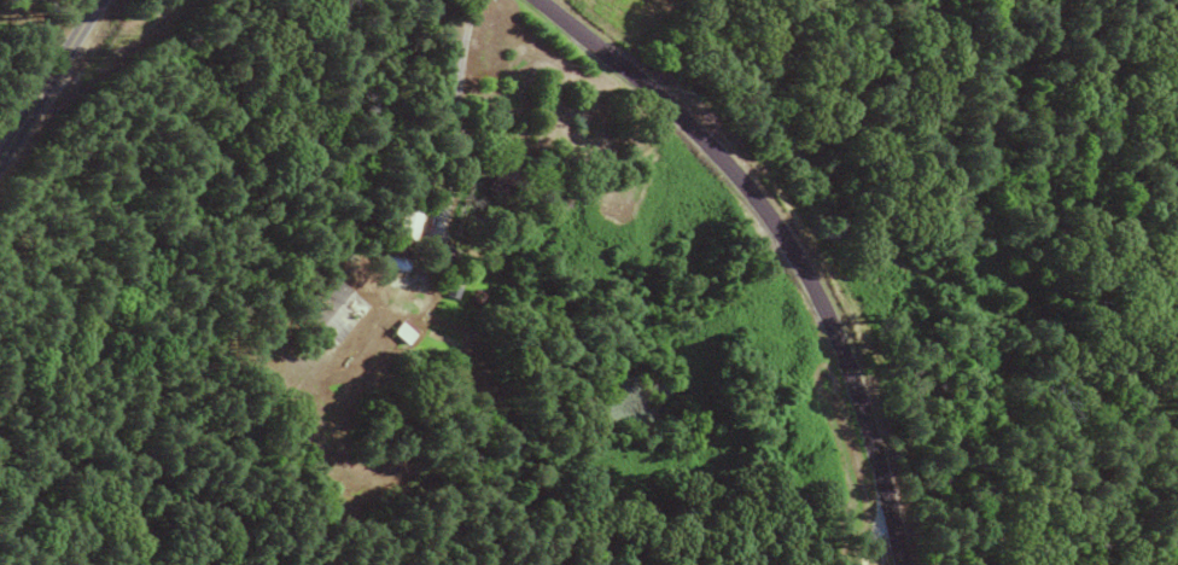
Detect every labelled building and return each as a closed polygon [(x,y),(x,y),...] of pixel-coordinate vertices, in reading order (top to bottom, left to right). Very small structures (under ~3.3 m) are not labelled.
[(412,241),(418,211),(398,207),(392,238),(412,241)] [(326,345),(361,308),(325,274),(290,310),(326,345)]
